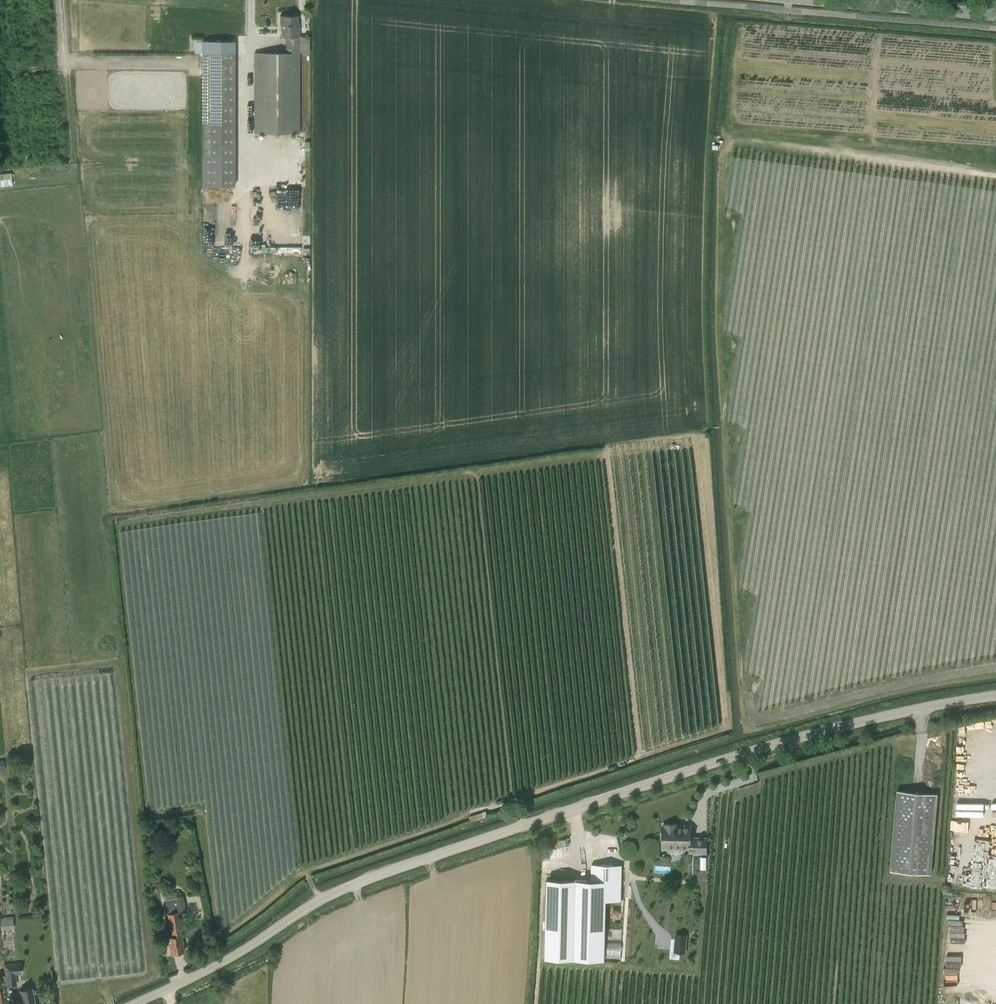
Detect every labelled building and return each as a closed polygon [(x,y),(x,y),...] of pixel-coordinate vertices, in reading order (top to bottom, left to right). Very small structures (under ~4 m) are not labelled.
[(281,25),(282,25),(282,37),(287,37),(286,54),(255,53),(255,133),(299,133),(299,53),(310,53),(310,36),(300,37),(300,27),(298,27),(298,16),(281,16),(281,25)] [(202,53),(235,53),(235,42),(202,42),(202,53)] [(235,187),(235,53),(202,53),(202,75),(202,187),(214,187),(235,187)] [(938,794),(898,791),(891,871),(931,874),(938,794)] [(662,825),(662,848),(689,848),(688,853),(708,854),(708,837),(691,836),(691,827),(679,827),(679,825),(664,824),(664,825),(662,825)] [(622,901),(623,865),(591,864),(590,880),(547,879),(545,958),(605,960),(607,900),(622,901)] [(168,914),(167,914),(169,925),(170,925),(172,937),(168,937),(171,954),(184,951),(181,935),(180,923),(181,922),(179,912),(185,911),(182,897),(177,898),(176,892),(164,894),(166,900),(168,914)] [(15,917),(2,918),(2,928),(16,928),(15,917)] [(676,935),(674,952),(686,953),(687,935),(676,935)] [(16,974),(21,973),(20,962),(4,964),(6,986),(17,985),(16,974)] [(19,989),(22,1003),(36,1003),(33,987),(19,989)]
